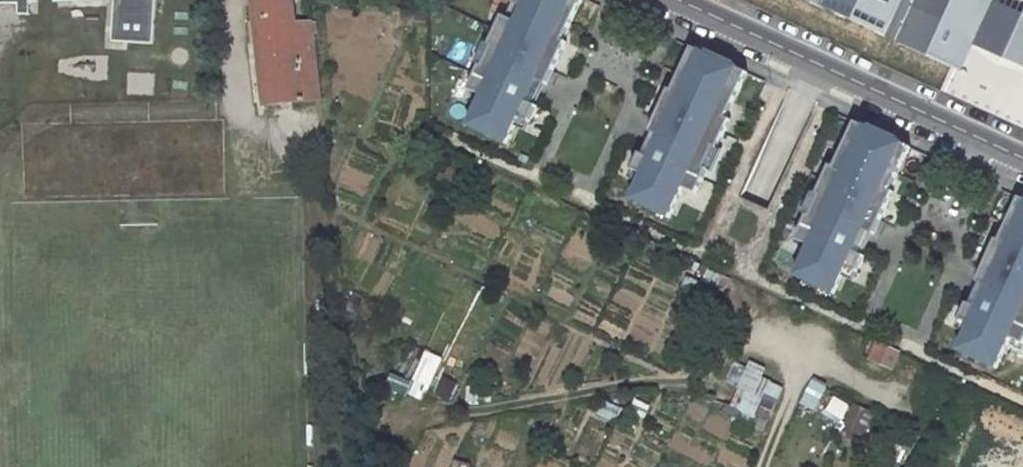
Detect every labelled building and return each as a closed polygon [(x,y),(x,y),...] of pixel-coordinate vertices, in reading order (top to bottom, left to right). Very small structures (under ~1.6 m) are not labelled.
[(1,2),(19,2),(19,13),(31,13),(31,0),(1,0),(1,2)] [(112,39),(154,42),(156,0),(115,0),(112,39)] [(261,104),(315,100),(311,41),(314,41),(314,33),(310,33),(309,22),(296,23),(294,0),(253,0),(261,104)] [(584,0),(518,0),(517,3),(526,7),(519,22),(506,16),(493,44),(496,46),(486,67),(483,65),(472,89),(486,95),(472,126),(509,143),(522,117),(532,122),(539,106),(529,101),(539,79),(549,84),(569,42),(565,41),(584,0)] [(832,11),(898,42),(963,71),(977,42),(1022,63),(1022,15),(996,3),(990,0),(808,0),(832,11)] [(510,18),(519,22),(526,7),(517,3),(510,18)] [(318,33),(317,22),(309,22),(310,33),(314,33),(318,33)] [(708,54),(695,48),(675,91),(672,90),(652,131),(663,136),(653,158),(642,153),(635,169),(645,174),(633,200),(671,218),(685,187),(699,193),(710,169),(707,168),(716,147),(719,148),(732,120),(728,118),(719,114),(726,99),(735,103),(749,73),(735,66),(737,64),(709,51),(708,54)] [(539,79),(529,101),(539,106),(549,84),(539,79)] [(726,99),(719,114),(728,118),(735,103),(726,99)] [(892,190),(912,147),(898,141),(900,138),(872,126),(871,129),(857,122),(843,153),(852,157),(846,172),(837,168),(832,166),(819,194),(822,195),(812,216),(810,215),(799,239),(812,245),(798,276),(836,293),(848,267),(858,272),(865,256),(855,251),(865,229),(876,234),(895,192),(892,190)] [(642,153),(653,158),(663,136),(652,131),(642,153)] [(837,168),(846,172),(852,157),(843,153),(837,168)] [(1021,197),(1001,241),(998,239),(979,281),(989,286),(979,308),(969,303),(961,319),(972,324),(960,350),(998,368),(1012,337),(1022,342),(1022,198),(1021,197)] [(865,229),(855,251),(865,256),(876,234),(865,229)] [(969,303),(979,308),(989,286),(979,281),(969,303)] [(738,385),(731,408),(767,419),(779,383),(759,377),(762,368),(733,358),(725,381),(738,385)] [(977,418),(957,466),(1022,466),(1022,436),(977,418)]
